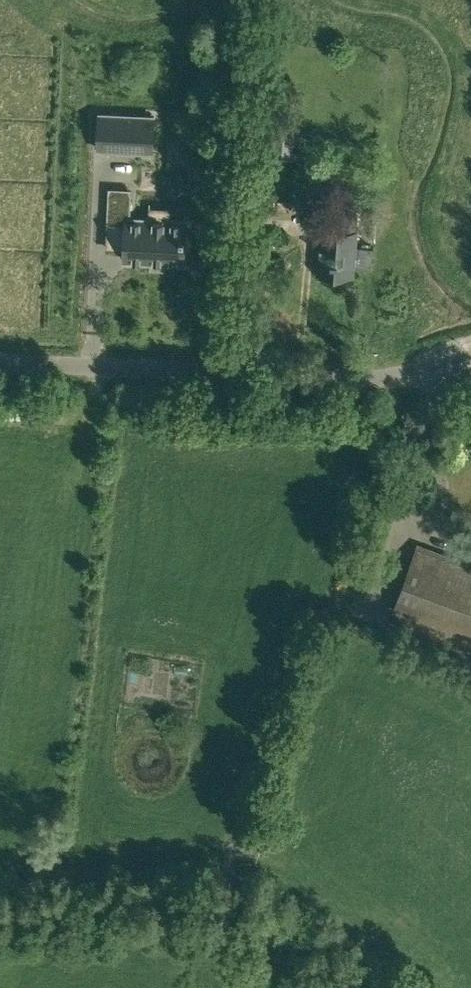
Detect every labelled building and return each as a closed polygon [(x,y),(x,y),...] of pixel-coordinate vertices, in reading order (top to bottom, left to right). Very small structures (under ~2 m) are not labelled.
[(98,148),(117,149),(153,151),(154,116),(100,113),(98,148)] [(168,219),(167,219),(151,218),(150,219),(129,218),(130,190),(110,189),(108,241),(126,242),(125,260),(150,261),(152,262),(154,262),(162,262),(163,263),(163,262),(184,263),(186,221),(168,220),(168,219)] [(321,226),(317,272),(334,274),(353,276),(354,261),(369,263),(376,263),(378,243),(356,242),(357,230),(358,222),(359,211),(323,208),(321,226)] [(390,620),(470,649),(470,563),(418,544),(390,620)]
